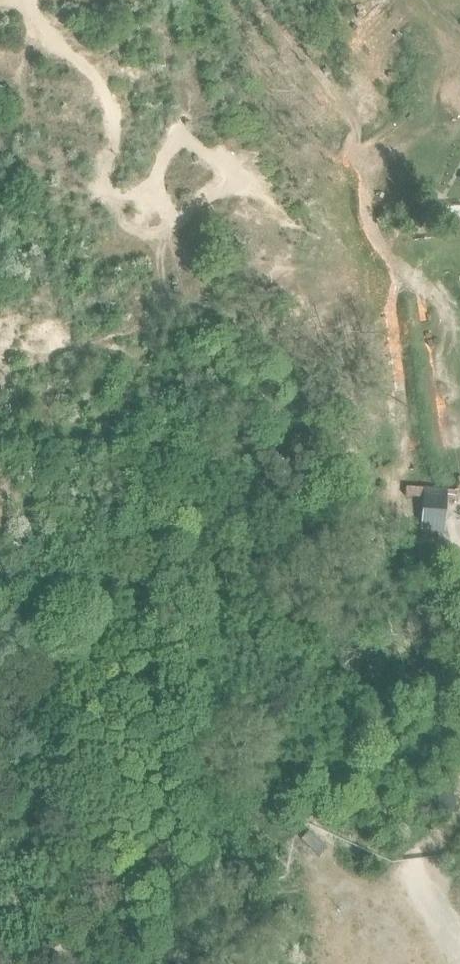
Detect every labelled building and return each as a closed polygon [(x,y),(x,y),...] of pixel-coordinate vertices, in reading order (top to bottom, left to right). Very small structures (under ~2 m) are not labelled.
[(436,196),(430,193),(424,189),(419,198),(424,201),(426,197),(433,201),(436,196)] [(405,235),(408,228),(401,225),(398,232),(405,235)] [(424,486),(420,531),(444,533),(448,488),(424,486)] [(450,780),(431,783),(436,817),(456,814),(450,780)]
